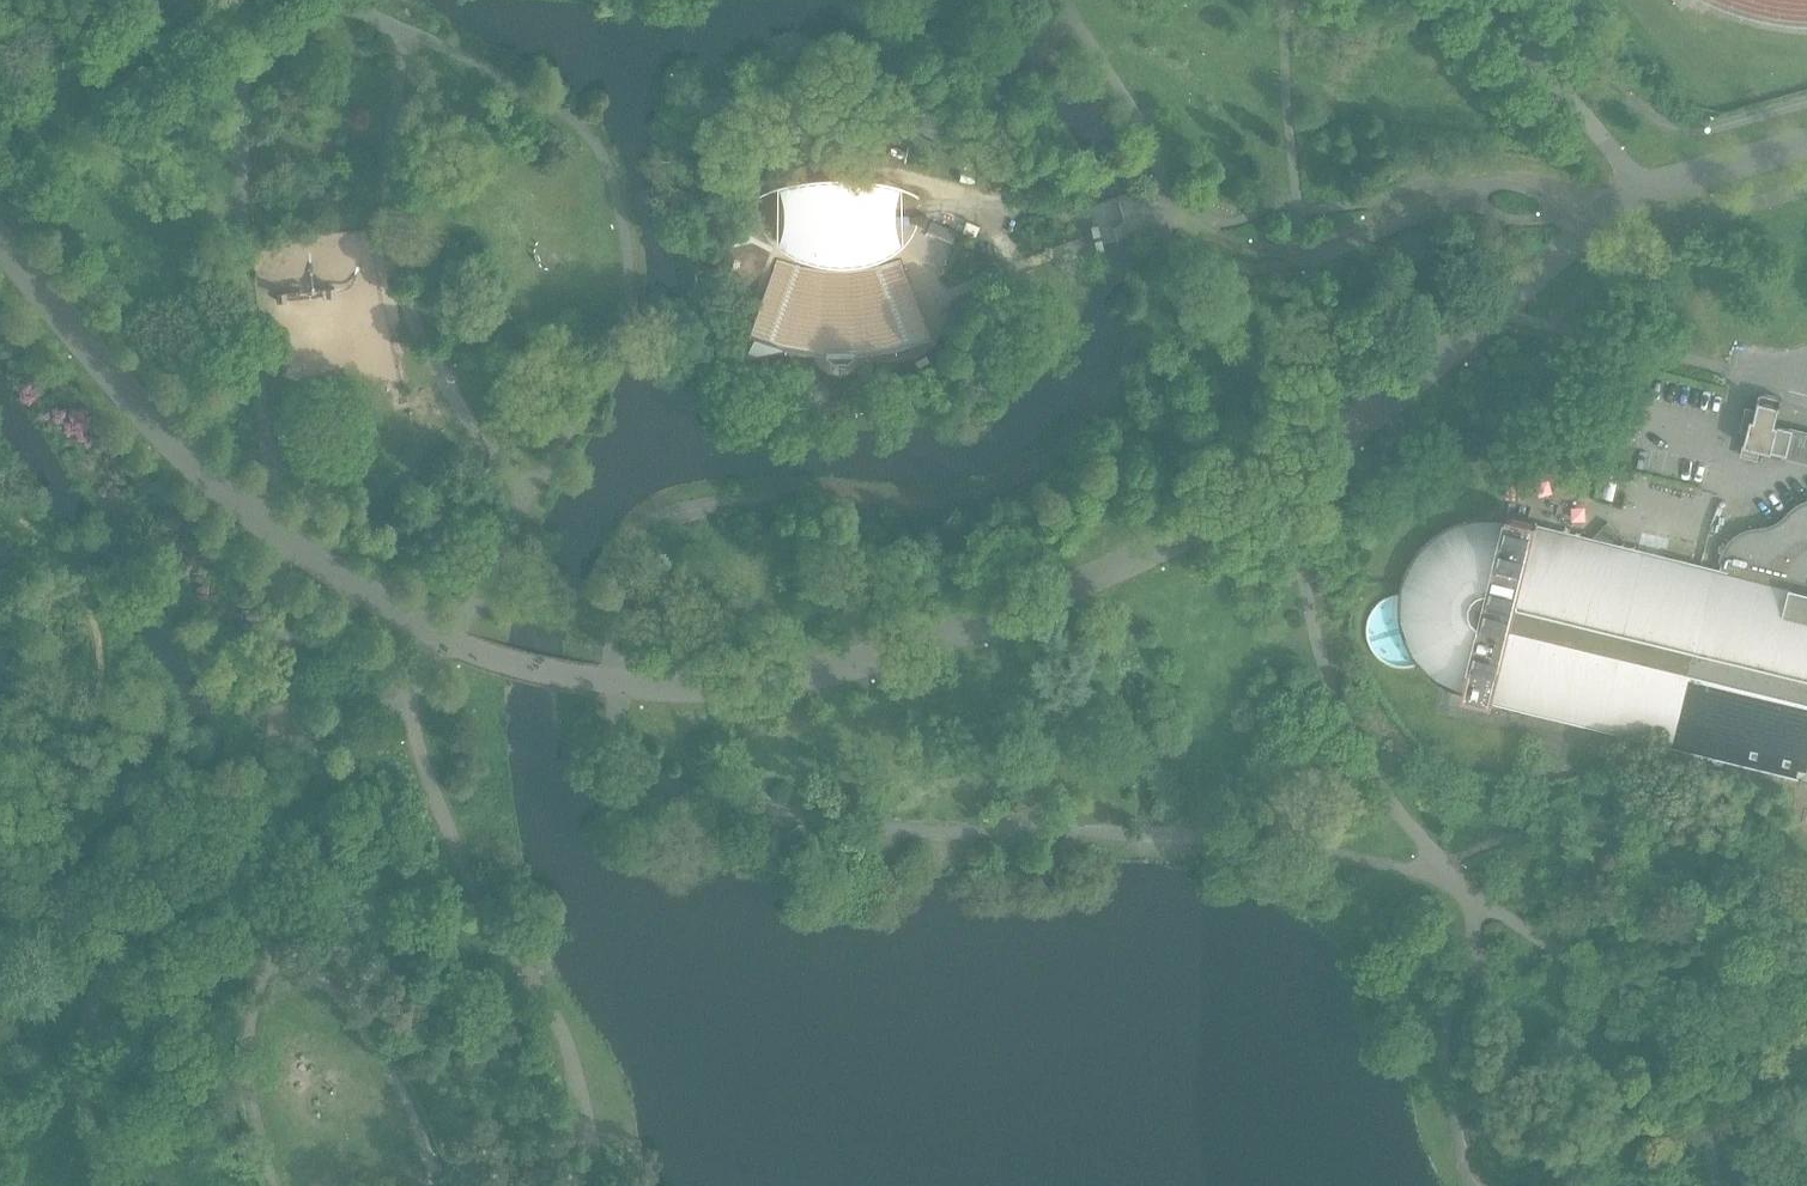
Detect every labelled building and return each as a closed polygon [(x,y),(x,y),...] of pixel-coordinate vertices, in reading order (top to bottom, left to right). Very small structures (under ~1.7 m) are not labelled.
[(1102,247),(1096,226),(1091,227),(1096,249),(1102,247)] [(903,270),(899,260),(875,267),(850,271),(825,271),(801,267),(777,260),(772,269),(777,271),(744,354),(777,345),(823,350),(838,367),(852,352),(857,352),(893,346),(929,335),(903,270)] [(1779,426),(1775,425),(1780,407),(1781,407),(1783,399),(1781,399),(1781,398),(1761,393),(1761,394),(1759,394),(1757,402),(1758,402),(1756,414),(1746,411),(1742,430),(1748,431),(1742,455),(1756,459),(1759,449),(1787,456),(1793,430),(1779,426)] [(1398,606),(1399,619),(1402,632),(1406,644),(1413,656),(1419,664),(1428,674),(1439,682),(1442,684),(1450,689),(1455,691),(1460,692),(1493,704),(1495,701),(1621,732),(1673,745),(1680,747),(1798,777),(1806,779),(1806,500),(1801,502),(1795,506),(1790,510),(1785,516),(1779,520),(1773,523),(1767,526),(1760,527),(1753,528),(1746,529),(1740,532),(1734,536),(1729,541),(1725,547),(1722,553),(1723,561),(1720,571),(1715,570),(1701,567),(1690,564),(1677,561),(1665,557),(1637,551),(1609,544),(1619,533),(1608,522),(1592,540),(1537,526),(1538,523),(1508,515),(1507,519),(1493,517),(1480,517),(1467,519),(1454,524),(1442,530),(1432,536),(1423,545),(1415,556),(1408,567),(1403,579),(1401,585),(1400,592),(1400,593),(1398,606)]
